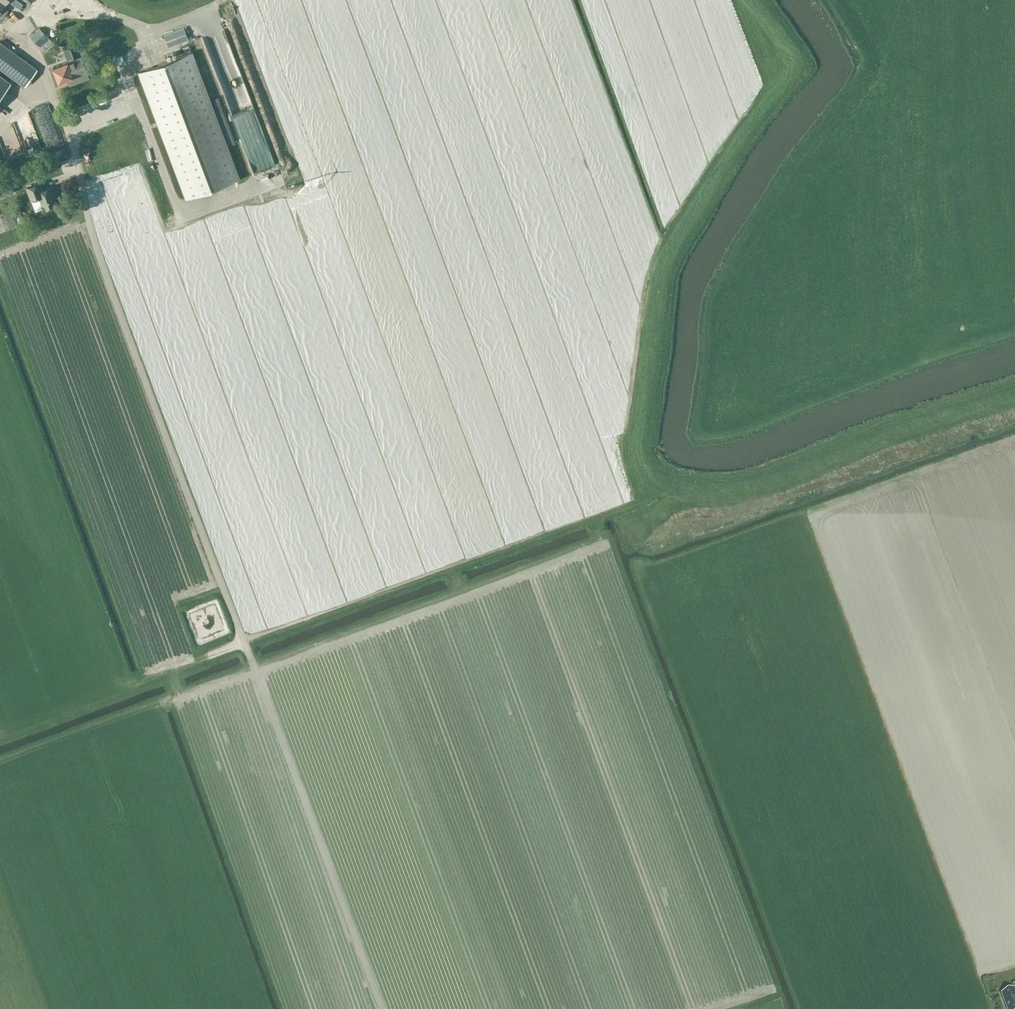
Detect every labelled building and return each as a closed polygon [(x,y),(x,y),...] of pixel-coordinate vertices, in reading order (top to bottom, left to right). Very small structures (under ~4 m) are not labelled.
[(2,19),(8,10),(3,6),(7,0),(0,0),(0,17),(2,19)] [(39,46),(49,37),(39,28),(30,37),(39,46)] [(25,86),(38,69),(0,42),(0,67),(25,86)] [(118,55),(124,54),(120,42),(115,44),(118,55)] [(68,61),(53,67),(58,83),(68,79),(70,85),(89,78),(81,57),(74,59),(70,49),(64,51),(68,61)] [(114,62),(119,60),(115,49),(109,52),(114,62)] [(238,179),(189,52),(139,71),(188,198),(238,179)] [(148,56),(133,59),(135,67),(149,64),(148,56)] [(11,83),(5,78),(0,75),(0,99),(11,83)] [(14,191),(10,180),(0,183),(0,197),(14,191)] [(58,204),(52,186),(43,189),(40,182),(27,187),(32,200),(40,197),(44,209),(58,204)] [(1007,1008),(1014,1008),(1014,989),(1001,994),(1007,1008)]
